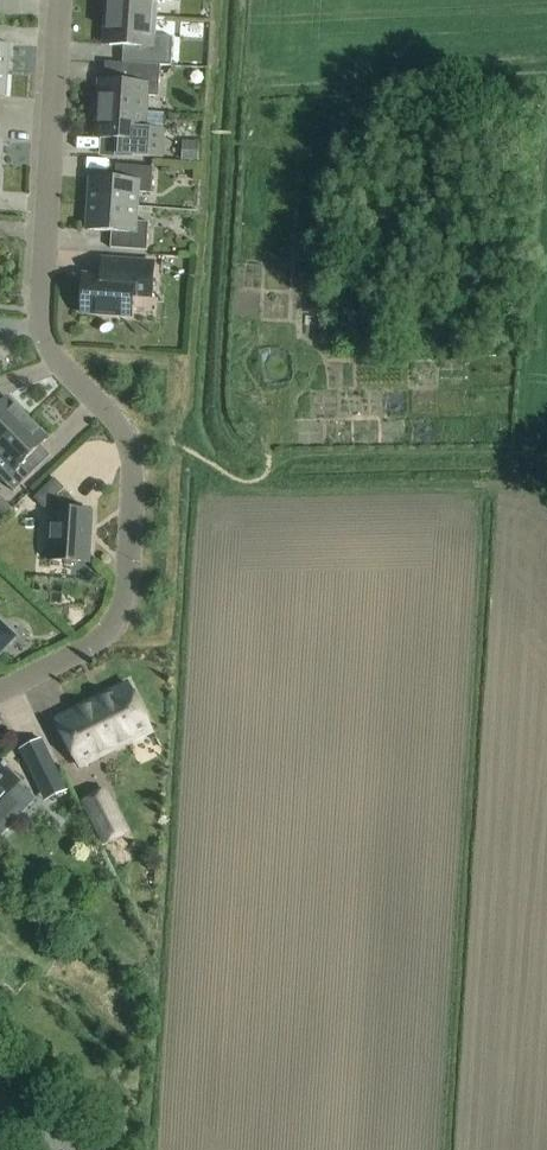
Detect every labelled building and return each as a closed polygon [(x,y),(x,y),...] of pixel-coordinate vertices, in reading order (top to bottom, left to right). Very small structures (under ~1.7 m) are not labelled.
[(106,16),(155,20),(156,1),(176,3),(176,0),(107,0),(106,16)] [(155,20),(106,16),(104,46),(130,48),(133,52),(132,65),(172,68),(174,39),(154,37),(155,20)] [(8,73),(10,46),(0,46),(0,72),(8,73)] [(100,82),(98,111),(147,114),(148,97),(159,98),(161,71),(129,69),(129,82),(126,85),(100,82)] [(0,72),(0,98),(6,99),(8,73),(0,72)] [(147,114),(98,111),(96,140),(122,140),(125,144),(124,157),(155,159),(164,160),(165,132),(157,131),(146,131),(147,114)] [(184,142),(182,161),(199,162),(200,143),(184,142)] [(91,179),(89,205),(137,209),(138,194),(151,195),(153,169),(117,167),(116,181),(91,179)] [(137,209),(89,205),(88,232),(112,233),(111,250),(147,252),(149,224),(136,224),(137,209)] [(84,277),(82,315),(131,318),(133,297),(152,299),(154,264),(104,261),(103,278),(84,277)] [(28,420),(8,400),(0,407),(0,448),(28,420)] [(28,420),(0,448),(0,459),(6,465),(0,471),(0,479),(14,494),(35,474),(25,463),(48,440),(28,420)] [(89,564),(92,514),(67,512),(68,507),(58,497),(65,490),(55,480),(35,500),(45,510),(48,507),(52,511),(49,561),(89,564)] [(0,501),(0,516),(2,518),(12,509),(2,499),(0,501)] [(15,638),(0,624),(0,654),(15,638)] [(80,768),(152,732),(129,686),(74,713),(75,716),(58,724),(80,768)] [(43,740),(20,751),(45,802),(68,791),(43,740)] [(0,838),(35,801),(18,786),(22,781),(0,761),(0,838)] [(108,789),(81,802),(104,846),(130,833),(108,789)]
